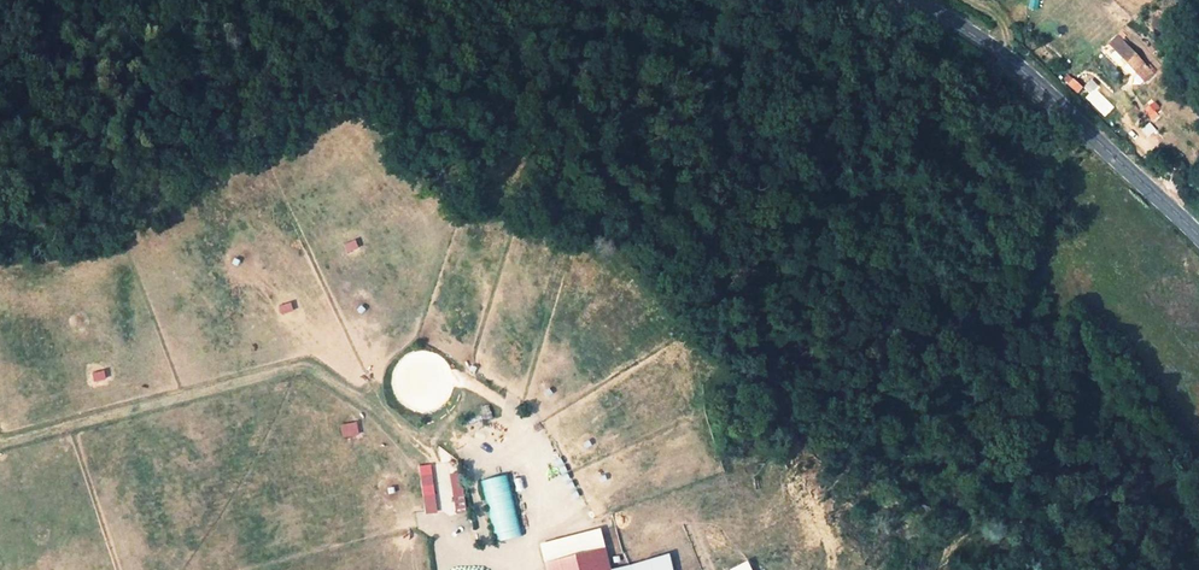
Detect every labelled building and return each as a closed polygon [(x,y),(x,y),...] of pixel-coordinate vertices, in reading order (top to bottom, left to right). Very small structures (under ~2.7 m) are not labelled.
[(1121,40),(1118,36),(1110,43),(1137,74),(1145,66),(1121,40)] [(1153,111),(1149,106),(1144,109),(1149,114),(1153,111)] [(431,464),(420,465),(423,513),(435,512),(431,464)] [(435,465),(440,513),(465,511),(461,471),(444,473),(443,464),(435,465)] [(494,540),(520,534),(506,474),(481,479),(494,540)] [(729,569),(754,569),(749,559),(728,568),(729,569)]
